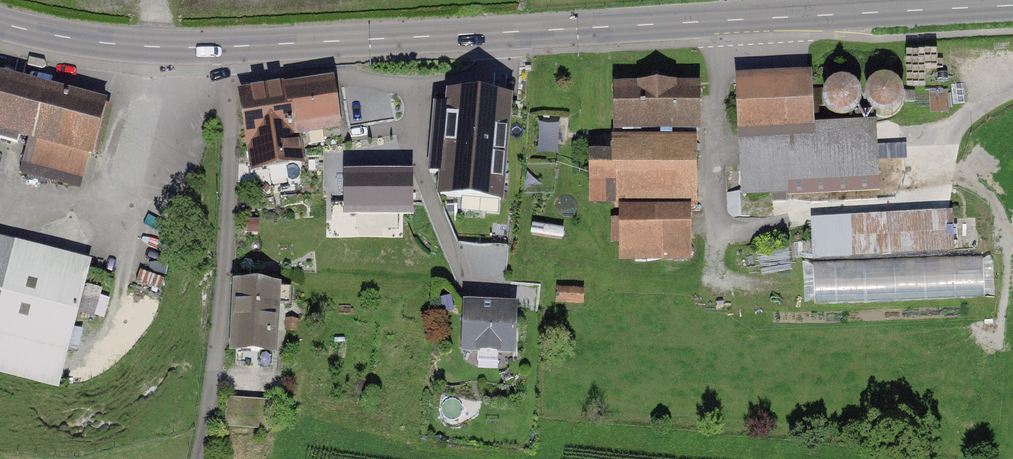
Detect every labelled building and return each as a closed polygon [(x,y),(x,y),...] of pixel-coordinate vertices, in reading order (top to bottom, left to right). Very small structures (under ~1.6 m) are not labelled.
[(0,75),(0,145),(87,167),(104,102),(0,75)] [(890,79),(883,78),(877,80),(871,83),(867,89),(865,97),(866,103),(871,111),(877,115),(884,116),(891,115),(896,113),(900,108),(903,102),(903,95),(901,88),(896,83),(890,79)] [(837,81),(831,84),(826,89),(823,95),(823,102),(826,109),(832,116),(841,119),(848,118),(852,116),(857,112),(860,109),(862,102),(862,97),(860,90),(856,85),(850,82),(844,80),(837,81)] [(808,81),(739,84),(741,130),(811,127),(808,81)] [(287,89),(245,96),(256,164),(297,158),(293,130),(338,123),(332,82),(287,89)] [(697,86),(607,85),(607,130),(696,131),(697,86)] [(500,201),(508,114),(448,108),(444,154),(432,153),(430,173),(443,174),(441,195),(462,197),(461,210),(498,213),(499,201),(500,201)] [(811,127),(741,130),(744,196),(746,196),(746,194),(772,193),(772,201),(786,200),(785,176),(869,172),(869,177),(876,177),(876,178),(874,122),(873,123),(873,124),(811,127)] [(541,131),(541,148),(569,149),(569,131),(541,131)] [(694,204),(695,139),(605,137),(604,159),(583,159),(582,202),(694,204)] [(346,216),(383,216),(383,229),(396,229),(396,216),(410,216),(411,177),(346,177),(346,216)] [(691,263),(691,210),(613,210),(613,263),(691,263)] [(951,216),(812,223),(814,255),(953,248),(951,216)] [(0,239),(0,368),(63,383),(91,260),(0,239)] [(815,303),(982,298),(981,258),(813,263),(815,303)] [(273,352),(277,286),(237,283),(234,349),(238,349),(237,362),(271,364),(272,352),(273,352)] [(515,304),(460,302),(458,353),(513,355),(515,304)] [(265,424),(265,397),(231,397),(231,424),(265,424)]
